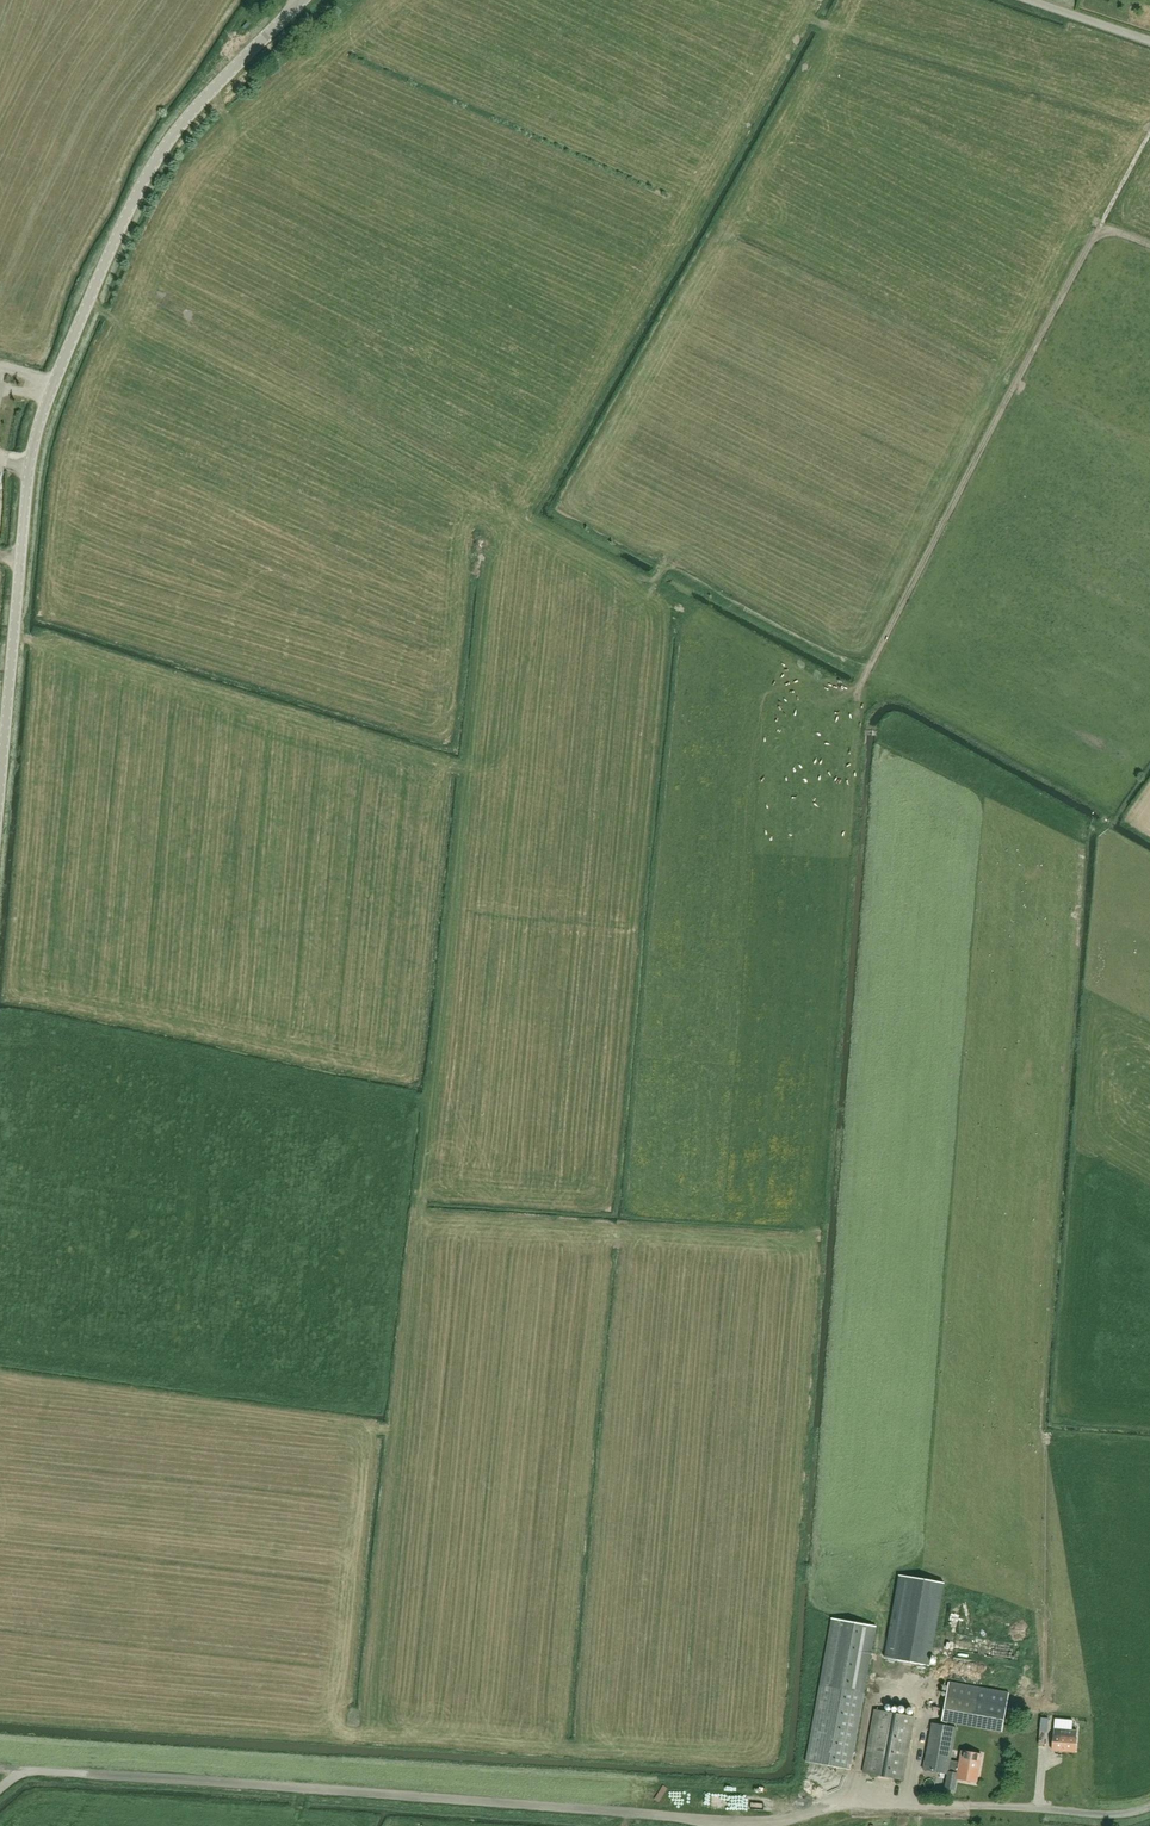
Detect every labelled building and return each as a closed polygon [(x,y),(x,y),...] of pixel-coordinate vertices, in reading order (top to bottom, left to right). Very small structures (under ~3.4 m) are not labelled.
[(899,1575),(884,1658),(929,1666),(944,1583),(899,1575)] [(832,1618),(823,1665),(806,1762),(850,1770),(876,1626),(832,1618)] [(1006,1667),(1019,1669),(1020,1660),(1007,1659),(1006,1667)] [(1008,1693),(949,1682),(942,1721),(1001,1732),(1008,1693)] [(875,1710),(864,1773),(903,1780),(914,1717),(875,1710)] [(981,1755),(961,1751),(959,1763),(950,1761),(956,1728),(932,1723),(924,1770),(948,1774),(948,1771),(958,1773),(956,1779),(976,1782),(981,1755)] [(1054,1728),(1053,1734),(1052,1750),(1075,1752),(1077,1730),(1054,1728)] [(739,1800),(739,1806),(764,1806),(765,1793),(731,1792),(731,1791),(722,1791),(722,1800),(739,1800)] [(791,1808),(791,1796),(779,1796),(779,1808),(791,1808)]
